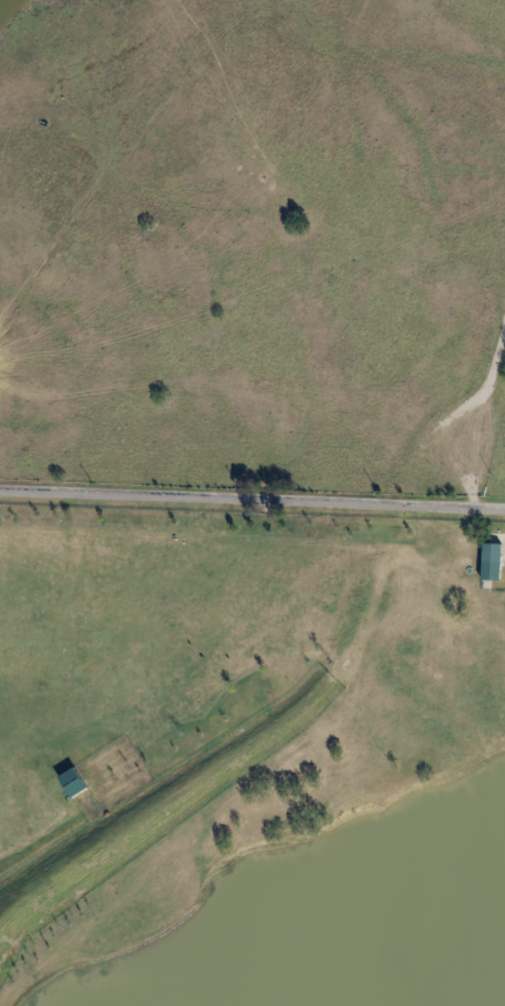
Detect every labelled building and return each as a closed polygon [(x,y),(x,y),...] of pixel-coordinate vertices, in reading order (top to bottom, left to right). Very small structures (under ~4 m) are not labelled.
[(504,581),(504,543),(484,543),(484,581),(504,581)]
